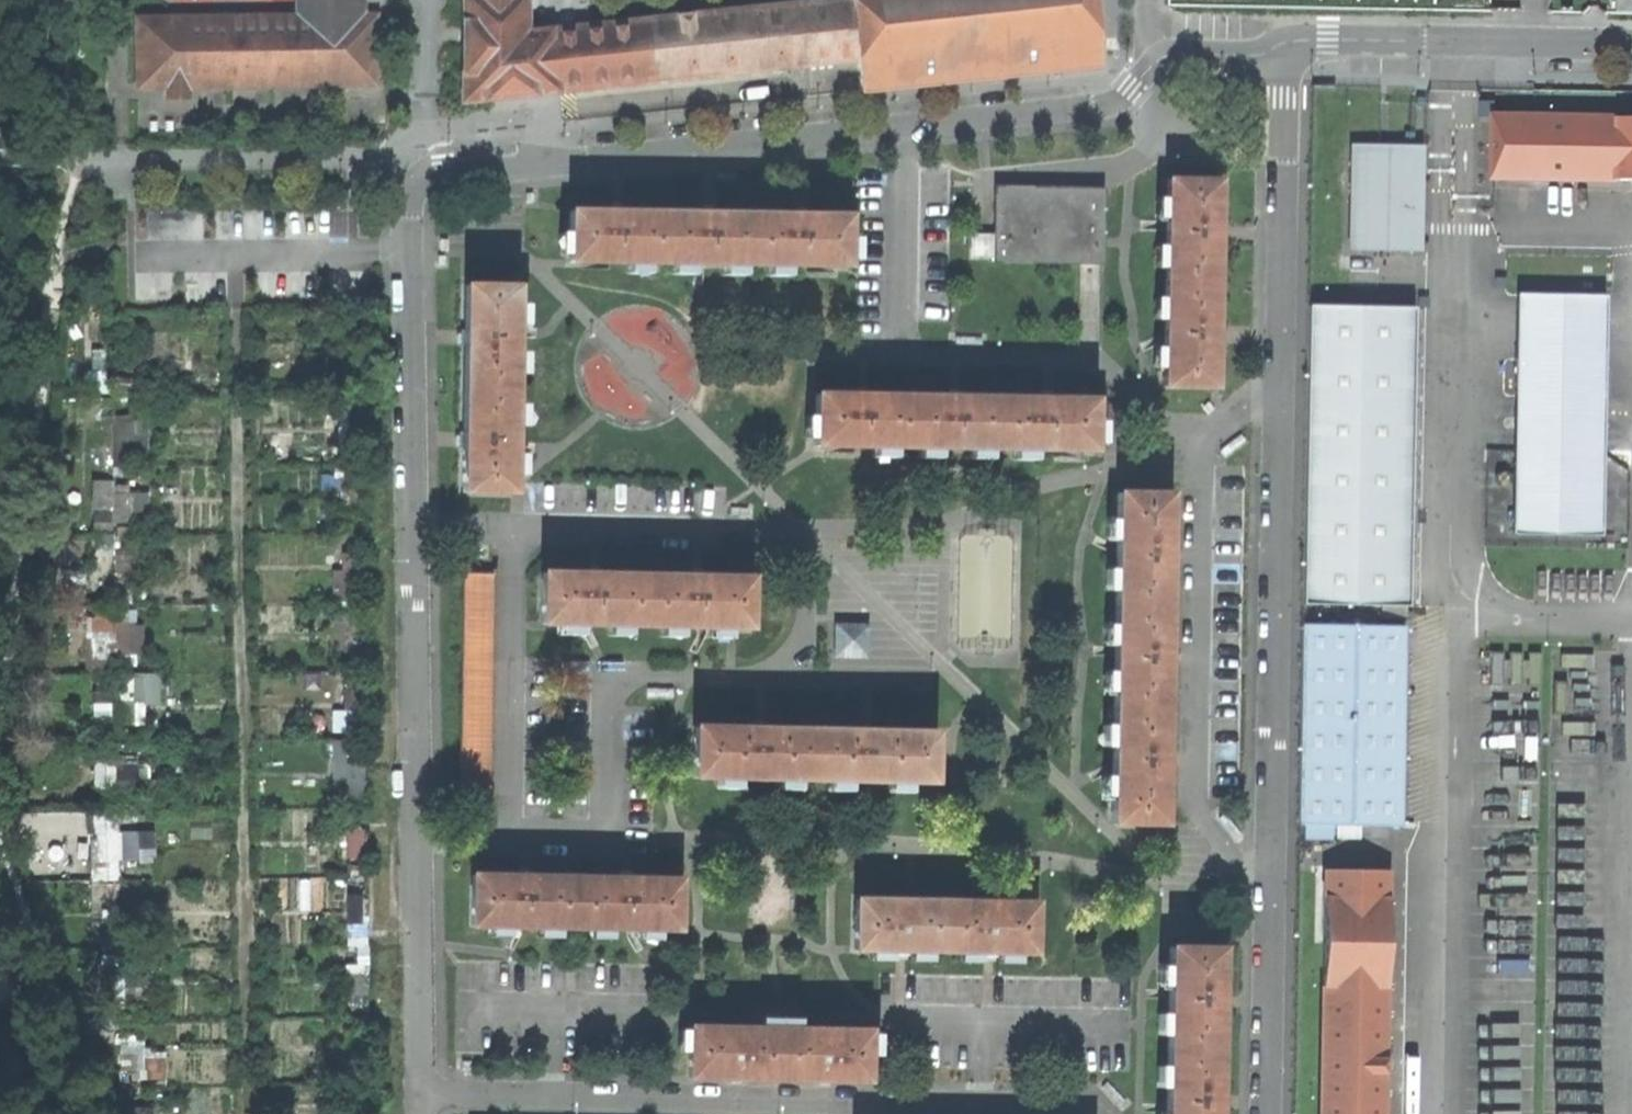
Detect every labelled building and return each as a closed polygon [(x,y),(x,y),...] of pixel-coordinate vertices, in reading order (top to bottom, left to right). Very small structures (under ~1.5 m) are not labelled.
[(301,12),(141,13),(142,80),(172,80),(173,94),(194,94),(193,79),(336,79),(337,83),(381,83),(380,12),(368,12),(368,0),(301,0),(301,12)] [(1102,66),(1096,0),(818,0),(589,24),(529,30),(529,0),(467,0),(465,101),(492,98),(859,60),(862,91),(1102,66)] [(1618,12),(1631,13),(1631,0),(1618,0),(1618,12)] [(1486,182),(1631,183),(1631,119),(1486,118),(1486,182)] [(1418,143),(1343,143),(1342,250),(1418,251),(1418,143)] [(1214,178),(1166,178),(1165,280),(1212,280),(1213,239),(1215,237),(1215,230),(1216,223),(1213,221),(1214,178)] [(971,253),(992,253),(992,258),(1099,260),(1100,191),(1049,191),(993,190),(992,234),(971,234),(971,253)] [(571,210),(571,259),(672,260),(672,239),(662,238),(662,212),(626,211),(624,209),(617,209),(610,209),(608,211),(571,210)] [(700,212),(662,212),(662,238),(672,239),(672,260),(745,261),(745,238),(754,238),(755,213),(718,213),(716,210),(706,210),(702,210),(700,212)] [(793,213),(755,213),(754,238),(745,238),(745,261),(846,263),(847,214),(810,213),(808,211),(800,211),(794,211),(793,213)] [(1212,338),(1212,280),(1165,280),(1164,398),(1211,399),(1211,355),(1213,354),(1213,345),(1214,339),(1212,338)] [(465,345),(465,388),(513,389),(514,285),(466,284),(465,327),(463,328),(463,336),(463,343),(465,345)] [(1508,530),(1599,531),(1602,289),(1511,288),(1508,530)] [(1306,304),(1302,602),(1402,603),(1408,306),(1306,304)] [(84,390),(105,391),(106,344),(84,343),(84,390)] [(464,489),(513,490),(513,389),(465,388),(464,428),(462,430),(463,437),(463,443),(464,444),(464,489)] [(816,393),(815,443),(917,444),(917,420),(908,420),(909,395),(871,394),(870,392),(862,392),(856,392),(855,394),(816,393)] [(946,396),(909,395),(908,420),(917,420),(917,444),(989,445),(990,422),(999,423),(1000,396),(963,396),(961,394),(953,394),(947,394),(946,396)] [(1039,397),(1000,396),(999,423),(990,422),(989,445),(1090,447),(1091,397),(1055,397),(1053,395),(1047,395),(1040,395),(1039,397)] [(336,442),(355,442),(355,411),(337,412),(336,442)] [(129,417),(110,417),(110,447),(129,447),(129,417)] [(336,515),(353,515),(354,476),(336,475),(336,515)] [(89,509),(104,509),(105,477),(89,477),(89,509)] [(111,516),(129,517),(129,492),(111,491),(111,516)] [(1166,493),(1117,492),(1112,821),(1161,822),(1162,768),(1164,655),(1166,534),(1166,493)] [(111,570),(111,575),(134,575),(133,546),(112,546),(112,544),(96,544),(95,570),(111,570)] [(338,578),(355,578),(354,551),(338,551),(338,578)] [(458,795),(490,796),(494,570),(462,570),(458,795)] [(544,571),(543,620),(645,623),(645,574),(605,573),(604,570),(596,570),(589,570),(588,572),(544,571)] [(1618,588),(1628,588),(1629,572),(1619,571),(1618,588)] [(688,575),(645,574),(645,623),(735,625),(747,626),(749,576),(705,575),(704,573),(696,572),(689,572),(688,575)] [(340,651),(360,650),(359,607),(339,607),(340,651)] [(1298,821),(1401,823),(1403,625),(1301,622),(1298,821)] [(873,624),(838,623),(837,659),(873,660),(873,624)] [(113,624),(113,638),(113,651),(132,651),(132,624),(113,624)] [(82,669),(113,669),(113,651),(113,638),(82,638),(82,669)] [(123,671),(123,702),(161,702),(161,671),(123,671)] [(340,707),(356,707),(356,681),(340,680),(340,707)] [(80,712),(108,713),(108,686),(80,686),(80,712)] [(116,702),(116,719),(130,720),(130,702),(116,702)] [(695,773),(813,777),(814,728),(769,728),(768,725),(760,725),(753,725),(752,727),(697,725),(695,773)] [(813,777),(931,779),(932,730),(875,730),(875,727),(867,727),(860,727),(859,729),(814,728),(813,777)] [(77,774),(109,775),(109,743),(77,743),(77,774)] [(119,790),(136,789),(136,759),(120,759),(119,790)] [(343,787),(359,787),(358,760),(343,760),(343,787)] [(343,821),(360,821),(360,809),(344,809),(343,821)] [(88,874),(112,875),(113,826),(116,826),(116,813),(88,812),(87,825),(83,826),(83,867),(88,867),(88,874)] [(342,856),(361,856),(360,826),(342,826),(342,856)] [(119,832),(119,857),(136,857),(136,832),(119,832)] [(1387,868),(1324,867),(1320,1113),(1382,1113),(1387,868)] [(473,922),(575,924),(576,876),(535,876),(533,873),(522,873),(517,873),(517,875),(474,874),(473,922)] [(678,927),(679,878),(636,878),(635,875),(626,875),(620,875),(619,877),(576,876),(575,924),(678,927)] [(101,915),(117,915),(117,880),(102,880),(101,915)] [(344,923),(358,923),(359,896),(345,896),(344,923)] [(996,950),(1033,950),(1034,901),(858,899),(857,947),(893,948),(996,950)] [(145,901),(120,902),(120,921),(145,921),(145,901)] [(1216,1111),(1218,991),(1219,946),(1170,945),(1167,1113),(1216,1113),(1216,1111)] [(344,991),(360,992),(361,980),(364,980),(364,947),(354,946),(354,963),(343,963),(344,991)] [(97,978),(113,979),(113,955),(98,955),(97,978)] [(122,997),(138,997),(139,968),(123,968),(122,997)] [(841,1076),(866,1077),(867,1029),(691,1025),(690,1074),(736,1075),(841,1076)] [(124,1066),(141,1067),(141,1040),(123,1040),(124,1066)] [(358,1095),(365,1095),(365,1083),(357,1083),(358,1095)] [(139,1105),(125,1105),(125,1113),(139,1113),(139,1105)]
